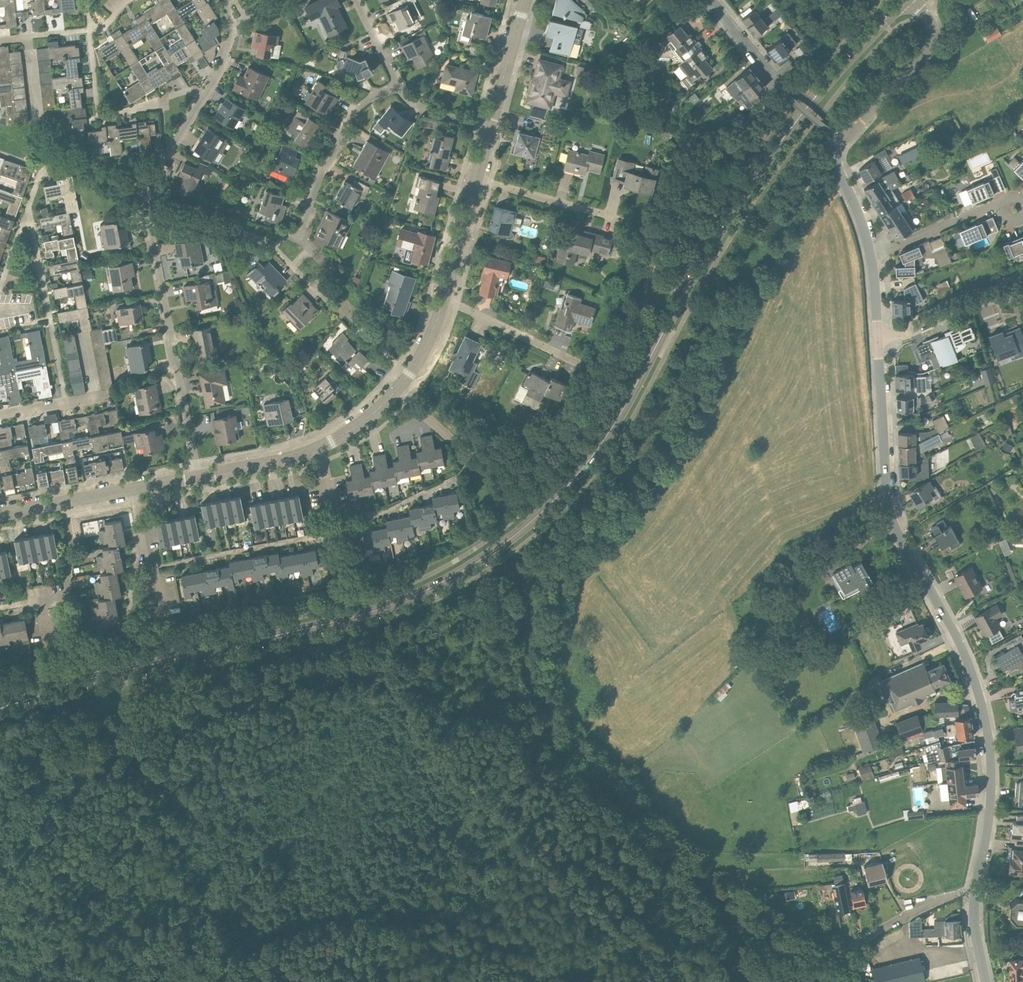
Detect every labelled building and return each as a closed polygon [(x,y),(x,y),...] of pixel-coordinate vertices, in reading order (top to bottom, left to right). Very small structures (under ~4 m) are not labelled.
[(5,6),(7,24),(0,24),(0,28),(7,27),(7,28),(17,27),(16,16),(16,13),(14,0),(0,0),(0,7),(5,6)] [(36,1),(31,2),(33,15),(46,13),(45,10),(44,0),(36,0),(36,1)] [(63,11),(76,10),(75,0),(62,0),(63,11)] [(160,1),(143,12),(144,14),(150,22),(166,12),(176,29),(185,23),(182,18),(176,10),(170,0),(159,0),(160,1)] [(176,10),(182,18),(196,9),(205,23),(204,24),(203,24),(203,25),(202,25),(202,26),(201,27),(201,28),(201,29),(201,30),(201,31),(201,32),(201,33),(202,34),(202,35),(203,35),(195,40),(203,52),(217,43),(213,37),(217,35),(218,32),(219,30),(218,27),(215,21),(219,18),(208,1),(207,2),(206,0),(192,0),(176,10)] [(337,6),(340,4),(338,0),(319,0),(306,6),(311,18),(320,14),(330,35),(347,27),(337,6)] [(407,5),(416,1),(415,0),(399,0),(396,1),(399,8),(387,14),(391,22),(396,19),(400,28),(415,21),(407,5)] [(569,53),(567,53),(569,46),(571,46),(571,47),(573,41),(579,43),(583,27),(577,26),(579,17),(586,19),(587,14),(572,0),(556,0),(552,13),(556,13),(554,19),(550,18),(546,32),(556,34),(552,49),(569,53)] [(755,35),(780,15),(775,9),(764,18),(765,20),(764,21),(760,16),(754,9),(743,20),(748,26),(747,26),(755,35)] [(486,37),(492,17),(472,11),(470,18),(467,17),(462,34),(471,36),(472,34),(482,36),(486,37)] [(150,22),(144,14),(136,19),(139,24),(123,34),(129,44),(145,34),(155,50),(164,44),(163,43),(160,38),(150,22)] [(204,54),(203,52),(195,40),(185,23),(176,29),(186,45),(170,55),(177,65),(193,55),(196,60),(204,54)] [(688,35),(680,25),(672,32),(670,29),(659,39),(664,46),(668,43),(682,61),(678,64),(693,81),(702,74),(704,76),(714,68),(706,59),(709,56),(700,45),(699,47),(696,43),(697,42),(690,33),(688,35)] [(990,42),(999,36),(993,26),(984,32),(990,42)] [(129,44),(123,34),(120,29),(111,34),(114,39),(97,50),(104,60),(120,50),(130,66),(139,61),(129,44)] [(277,44),(278,35),(255,31),(253,45),(260,47),(259,54),(270,56),(272,43),(277,44)] [(426,59),(433,56),(424,35),(403,46),(408,58),(413,56),(418,68),(428,63),(426,59)] [(786,43),(782,37),(766,50),(775,61),(797,43),(792,38),(786,43)] [(75,44),(59,46),(58,40),(48,41),(49,47),(50,54),(50,57),(58,57),(58,59),(65,58),(67,76),(79,75),(77,59),(80,58),(79,46),(76,47),(75,44)] [(798,57),(809,49),(803,42),(799,46),(800,47),(794,52),(798,57)] [(182,74),(180,70),(177,65),(170,55),(164,44),(155,50),(166,67),(150,78),(155,86),(155,87),(173,77),(172,75),(175,73),(177,77),(182,74)] [(0,83),(12,81),(12,76),(11,70),(10,64),(10,57),(9,52),(8,46),(0,47),(0,82),(0,83)] [(38,55),(50,54),(49,47),(37,49),(38,55)] [(354,58),(350,49),(345,51),(341,50),(338,57),(343,59),(345,62),(343,68),(355,73),(358,79),(373,72),(366,57),(360,60),(354,58)] [(139,61),(142,65),(148,61),(145,57),(139,61)] [(559,79),(562,66),(539,59),(534,78),(537,79),(536,85),(532,84),(529,96),(528,96),(526,102),(532,104),(532,103),(551,108),(555,91),(560,92),(561,86),(568,88),(570,82),(559,79)] [(150,78),(142,65),(139,61),(130,66),(141,83),(125,93),(131,103),(148,92),(147,91),(155,86),(150,78)] [(471,93),(477,73),(447,65),(443,79),(458,84),(456,89),(471,93)] [(583,75),(585,68),(578,66),(576,73),(583,75)] [(262,89),(268,76),(249,67),(243,80),(238,78),(233,88),(251,96),(255,85),(262,89)] [(731,99),(735,96),(734,95),(757,77),(750,68),(727,86),(732,93),(729,95),(731,99)] [(70,107),(82,105),(81,89),(84,89),(82,77),(79,77),(79,75),(67,76),(52,77),(53,83),(53,88),(61,87),(62,89),(68,88),(70,107)] [(734,95),(735,96),(745,109),(760,99),(756,94),(765,87),(757,77),(734,95)] [(12,82),(12,81),(0,83),(0,97),(1,106),(5,106),(6,112),(6,117),(1,118),(0,120),(0,122),(7,124),(17,123),(16,117),(15,112),(15,106),(14,100),(13,93),(13,88),(12,82)] [(332,106),(337,97),(327,91),(330,87),(319,81),(312,93),(313,94),(308,102),(326,113),(330,105),(332,106)] [(14,100),(26,99),(26,92),(13,93),(14,100)] [(233,128),(245,109),(228,97),(215,117),(233,128)] [(689,107),(686,102),(680,108),(683,112),(689,107)] [(83,107),(82,105),(70,107),(56,108),(56,113),(57,118),(65,117),(65,120),(72,119),(74,137),(86,136),(84,119),(87,119),(86,107),(83,107)] [(403,116),(394,109),(395,108),(391,105),(378,121),(386,128),(389,123),(402,134),(412,122),(404,115),(403,116)] [(307,147),(312,139),(311,138),(320,123),(298,110),(287,129),(297,135),(294,140),(307,147)] [(118,127),(120,139),(138,137),(139,143),(141,143),(142,151),(152,150),(149,124),(147,124),(146,121),(132,122),(133,125),(118,127)] [(122,154),(120,139),(118,127),(116,127),(116,124),(104,125),(104,129),(88,131),(89,142),(107,140),(108,147),(111,147),(111,155),(122,154)] [(212,161),(226,139),(208,128),(194,149),(212,161)] [(536,165),(537,159),(535,158),(541,137),(519,131),(513,153),(521,155),(519,161),(522,162),(521,166),(522,166),(522,167),(532,169),(534,164),(536,165)] [(448,156),(453,136),(445,134),(444,139),(435,136),(431,152),(434,153),(430,165),(446,169),(450,156),(448,156)] [(933,139),(936,146),(941,143),(938,136),(933,139)] [(384,161),(388,153),(367,141),(362,151),(364,152),(356,166),(362,170),(361,170),(372,177),(382,160),(384,161)] [(292,178),(296,169),(295,169),(300,158),(293,155),(295,149),(284,144),(273,167),(285,172),(284,174),(292,178)] [(904,153),(907,160),(925,151),(922,144),(904,153)] [(886,170),(880,159),(888,154),(884,149),(873,155),(876,160),(874,161),(874,160),(859,169),(866,182),(886,170)] [(589,155),(569,150),(564,168),(585,174),(586,169),(599,173),(604,155),(590,151),(589,155)] [(1020,162),(1014,157),(1008,163),(1014,169),(1022,178),(1022,160),(1020,162)] [(644,176),(632,173),(634,163),(619,159),(613,178),(625,182),(624,185),(643,190),(652,192),(658,170),(647,167),(644,176)] [(197,168),(185,162),(179,174),(185,177),(180,189),(192,195),(203,171),(209,174),(212,168),(200,163),(197,168)] [(0,172),(0,174),(18,180),(13,193),(23,197),(33,168),(23,165),(21,170),(3,164),(0,172)] [(864,189),(872,201),(886,192),(901,185),(898,178),(895,180),(891,173),(878,179),(878,180),(864,189)] [(67,212),(69,212),(79,210),(72,175),(62,177),(64,182),(44,186),(46,198),(64,195),(67,212)] [(436,207),(439,196),(435,195),(439,181),(418,175),(416,185),(420,186),(414,208),(430,212),(432,206),(436,207)] [(965,205),(1005,189),(999,175),(959,192),(965,205)] [(370,188),(355,179),(351,185),(345,182),(335,199),(341,202),(341,203),(351,209),(362,190),(367,194),(370,188)] [(173,188),(167,187),(165,194),(171,196),(173,188)] [(10,203),(5,216),(15,219),(23,197),(13,193),(0,188),(0,199),(10,203)] [(906,202),(914,197),(910,189),(902,194),(906,202)] [(281,224),(287,205),(282,203),(285,195),(266,190),(260,210),(273,215),(271,221),(281,224)] [(886,192),(872,201),(880,214),(900,203),(895,194),(889,197),(886,192)] [(901,202),(900,203),(880,214),(888,226),(908,214),(901,202)] [(510,238),(510,239),(511,238),(512,238),(513,237),(514,236),(514,235),(514,234),(513,233),(512,232),(511,232),(517,212),(496,206),(489,229),(498,231),(496,235),(510,238)] [(339,247),(352,222),(327,210),(315,235),(339,247)] [(69,212),(67,212),(40,218),(42,228),(61,224),(63,233),(64,237),(74,236),(69,212)] [(5,216),(0,214),(0,225),(2,225),(0,231),(0,239),(7,242),(15,219),(5,216)] [(908,214),(888,226),(896,239),(912,230),(907,222),(909,221),(908,220),(911,219),(908,214)] [(965,244),(998,230),(993,216),(959,231),(965,244)] [(383,224),(387,225),(390,224),(391,219),(385,217),(383,224)] [(119,228),(118,220),(101,223),(104,240),(107,240),(108,247),(129,243),(126,226),(119,228)] [(419,234),(401,229),(397,244),(414,249),(412,259),(427,263),(435,236),(419,232),(419,234)] [(612,238),(590,231),(588,236),(572,232),(569,245),(560,242),(556,260),(574,265),(578,251),(588,254),(589,250),(608,255),(612,238)] [(1022,251),(1022,235),(1003,243),(1008,257),(1022,251)] [(74,236),(64,237),(59,238),(53,239),(50,240),(44,241),(46,251),(45,251),(46,257),(54,256),(54,251),(52,252),(52,250),(66,247),(69,261),(79,259),(74,236)] [(195,243),(194,239),(176,242),(178,256),(180,255),(182,268),(193,266),(193,262),(203,260),(200,242),(195,243)] [(933,250),(929,240),(920,244),(921,244),(919,245),(918,245),(899,253),(903,262),(903,265),(896,266),(896,275),(915,274),(914,258),(927,253),(929,258),(935,257),(940,268),(952,263),(945,246),(933,251),(932,250),(933,250)] [(507,277),(511,262),(487,256),(483,271),(485,272),(480,292),(497,296),(502,276),(507,277)] [(79,259),(69,261),(49,265),(51,275),(71,271),(73,285),(83,283),(79,259)] [(273,267),(274,266),(269,261),(264,266),(259,261),(254,266),(254,267),(252,270),(249,272),(258,282),(272,296),(279,289),(278,288),(287,280),(273,267)] [(114,290),(133,286),(130,271),(134,270),(133,262),(109,266),(114,290)] [(93,278),(92,269),(82,270),(84,279),(93,278)] [(404,274),(392,270),(387,285),(392,286),(390,293),(388,293),(384,306),(392,309),(391,312),(403,316),(409,300),(406,299),(414,277),(404,273),(404,274)] [(216,275),(217,280),(217,282),(224,281),(225,284),(232,282),(230,272),(216,275)] [(212,291),(211,282),(210,276),(199,278),(200,283),(184,286),(187,300),(195,298),(196,308),(218,304),(215,290),(212,291)] [(937,298),(952,298),(952,282),(937,282),(937,298)] [(83,283),(73,285),(58,287),(53,288),(55,298),(75,294),(78,308),(87,306),(83,283)] [(893,315),(909,315),(909,314),(908,308),(915,305),(924,301),(916,283),(905,288),(905,300),(893,300),(893,315)] [(310,304),(306,301),(307,300),(302,294),(290,306),(289,304),(283,310),(300,327),(314,314),(312,312),(316,309),(311,303),(310,304)] [(555,324),(571,330),(574,320),(590,326),(595,309),(580,303),(581,299),(567,294),(562,309),(560,308),(555,324)] [(119,323),(143,319),(140,303),(116,307),(119,323)] [(82,332),(90,330),(92,330),(87,306),(78,308),(58,312),(60,322),(80,318),(82,332)] [(387,323),(383,326),(388,331),(392,328),(387,323)] [(218,356),(212,326),(194,330),(197,344),(195,344),(196,351),(198,350),(200,359),(206,358),(207,358),(218,356)] [(936,336),(946,364),(957,360),(951,344),(963,339),(963,342),(975,337),(970,326),(961,330),(960,327),(936,336)] [(115,327),(102,329),(103,334),(104,340),(105,344),(118,342),(115,327)] [(92,330),(90,330),(91,336),(103,334),(102,329),(102,328),(92,330)] [(14,362),(16,371),(47,365),(40,329),(21,333),(22,337),(27,336),(30,351),(34,351),(35,358),(19,361),(14,362)] [(998,359),(1018,352),(1019,353),(1022,352),(1022,337),(1021,331),(1004,337),(1002,332),(990,337),(998,359)] [(64,342),(76,339),(74,333),(67,335),(63,336),(64,342)] [(350,342),(348,340),(349,339),(343,333),(336,340),(338,341),(329,349),(336,356),(335,358),(343,366),(348,360),(352,365),(356,361),(364,369),(372,362),(361,351),(362,350),(354,342),(352,341),(351,342),(350,342)] [(103,334),(91,336),(92,343),(104,340),(103,334)] [(0,364),(0,374),(16,371),(14,362),(13,354),(9,335),(0,337),(0,357),(3,356),(5,363),(0,364)] [(469,387),(476,374),(470,366),(481,344),(465,335),(457,351),(458,353),(455,355),(454,358),(455,360),(450,369),(459,373),(462,383),(469,387)] [(946,364),(936,336),(922,342),(924,344),(917,347),(918,350),(916,351),(919,361),(931,357),(935,368),(946,364)] [(76,339),(64,342),(65,348),(77,346),(76,339)] [(104,340),(92,343),(94,349),(105,346),(105,344),(104,340)] [(145,347),(144,342),(124,346),(129,370),(131,370),(132,371),(148,368),(146,361),(151,360),(149,346),(145,347)] [(77,346),(65,348),(66,354),(78,352),(77,346)] [(105,346),(94,349),(95,354),(106,352),(105,346)] [(78,352),(66,354),(67,360),(79,357),(78,352)] [(106,352),(95,354),(96,360),(108,358),(106,352)] [(79,357),(67,360),(68,366),(80,363),(79,357)] [(108,358),(96,360),(97,366),(109,364),(108,358)] [(80,363),(68,366),(70,371),(81,369),(80,363)] [(109,364),(97,366),(98,372),(110,370),(109,364)] [(896,373),(908,372),(907,364),(895,365),(896,373)] [(47,365),(16,371),(19,388),(23,387),(22,380),(34,377),(35,385),(37,385),(39,398),(52,395),(47,365)] [(981,371),(987,386),(995,383),(989,368),(981,371)] [(81,369),(70,371),(71,378),(83,375),(81,369)] [(110,370),(98,372),(99,378),(111,376),(110,370)] [(207,406),(224,403),(221,384),(226,383),(224,370),(201,374),(207,406)] [(0,374),(0,384),(5,383),(9,382),(10,389),(6,390),(9,403),(22,401),(19,388),(16,371),(0,374)] [(326,403),(336,394),(335,394),(341,388),(333,380),(336,377),(331,371),(315,386),(322,394),(319,396),(326,403)] [(549,380),(530,371),(523,386),(528,389),(522,402),(541,411),(545,403),(541,401),(545,392),(560,400),(567,384),(551,377),(549,380)] [(903,397),(918,396),(924,396),(931,392),(931,387),(930,387),(925,387),(925,376),(913,376),(913,374),(896,374),(896,389),(903,389),(903,397)] [(83,375),(71,378),(72,384),(84,381),(83,375)] [(112,382),(100,384),(101,390),(113,387),(112,382)] [(155,395),(153,384),(135,388),(140,413),(161,409),(158,395),(155,395)] [(924,396),(918,396),(903,397),(897,397),(897,410),(914,410),(914,403),(925,403),(925,401),(928,401),(936,397),(933,391),(931,392),(924,396)] [(1017,394),(1011,397),(1015,405),(1021,402),(1017,394)] [(264,405),(268,424),(278,422),(278,420),(292,416),(288,399),(264,405)] [(47,421),(59,420),(58,412),(46,413),(47,421)] [(88,415),(92,436),(100,434),(98,426),(106,424),(104,412),(88,415)] [(218,443),(240,439),(235,415),(214,419),(218,443)] [(898,432),(899,445),(916,444),(939,432),(949,429),(944,415),(933,420),(936,428),(928,432),(898,432)] [(60,431),(62,441),(70,440),(69,431),(77,430),(74,417),(58,421),(60,431)] [(28,426),(32,447),(41,445),(39,437),(47,435),(45,423),(28,426)] [(12,447),(11,438),(12,438),(10,426),(0,428),(0,449),(12,447)] [(154,429),(135,433),(136,440),(137,447),(144,446),(146,453),(164,449),(161,434),(155,435),(154,429)] [(916,444),(899,445),(899,462),(916,461),(916,454),(953,437),(949,429),(939,432),(916,444)] [(123,439),(122,435),(121,430),(100,434),(92,436),(94,445),(95,451),(104,449),(103,444),(123,439)] [(978,449),(984,445),(978,433),(971,437),(978,449)] [(432,435),(426,436),(432,465),(444,463),(441,447),(435,448),(432,435)] [(94,445),(92,436),(70,440),(62,441),(64,451),(65,456),(74,455),(73,449),(94,445)] [(432,465),(426,436),(420,437),(423,451),(416,452),(417,456),(419,468),(420,467),(432,465)] [(62,441),(41,445),(32,447),(35,462),(45,460),(44,455),(64,451),(62,441)] [(1014,446),(1006,441),(1002,448),(1010,453),(1014,446)] [(1,464),(10,462),(9,457),(30,453),(28,444),(12,447),(0,449),(0,460),(1,464)] [(419,468),(417,456),(411,457),(409,444),(403,445),(409,475),(421,473),(420,467),(419,468)] [(409,475),(403,445),(397,446),(399,460),(393,461),(394,466),(397,477),(409,475)] [(394,466),(388,467),(386,454),(380,455),(385,485),(397,482),(397,477),(394,466)] [(74,455),(65,456),(69,480),(79,478),(74,455)] [(385,485),(380,455),(374,456),(376,469),(370,470),(371,475),(373,487),(385,485)] [(122,457),(106,460),(108,472),(124,469),(122,457)] [(109,475),(108,472),(106,460),(106,458),(103,458),(96,460),(97,462),(84,464),(86,476),(99,474),(99,476),(109,475)] [(926,479),(925,458),(916,461),(899,462),(900,475),(912,475),(912,481),(921,480),(926,479)] [(10,462),(1,464),(5,488),(35,482),(32,467),(26,468),(26,471),(13,474),(10,462)] [(373,487),(371,475),(365,477),(362,463),(356,464),(362,494),(374,492),(373,487)] [(362,494),(356,464),(350,465),(353,479),(346,480),(349,496),(362,494)] [(65,480),(63,468),(47,472),(47,469),(37,471),(40,485),(65,480)] [(920,504),(929,499),(932,504),(942,498),(935,487),(933,488),(929,481),(918,488),(917,486),(909,491),(914,499),(913,500),(915,502),(917,501),(920,504)] [(988,491),(994,494),(1000,485),(994,482),(988,491)] [(444,495),(449,518),(455,517),(453,509),(460,508),(457,492),(444,495)] [(289,497),(294,519),(304,517),(299,495),(289,497)] [(433,504),(434,504),(436,513),(442,512),(443,519),(449,518),(444,495),(432,497),(433,504)] [(231,498),(235,521),(245,519),(241,496),(231,498)] [(280,499),(284,521),(294,519),(289,497),(280,499)] [(221,500),(226,523),(235,521),(231,498),(221,500)] [(270,500),(275,523),(284,521),(280,499),(270,500)] [(212,501),(216,524),(226,523),(221,500),(212,501)] [(261,502),(265,525),(275,523),(270,500),(261,502)] [(216,524),(212,501),(202,503),(206,526),(216,524)] [(265,525),(261,502),(251,504),(255,527),(265,525)] [(421,506),(426,529),(433,528),(431,521),(437,520),(436,513),(434,504),(433,504),(421,506)] [(412,524),(413,524),(419,523),(421,530),(426,529),(421,506),(409,508),(411,516),(412,524)] [(185,517),(190,539),(200,537),(196,515),(185,517)] [(399,518),(403,541),(409,540),(408,533),(415,531),(413,524),(412,524),(411,516),(399,518)] [(176,519),(180,541),(190,539),(185,517),(176,519)] [(386,520),(388,527),(389,536),(390,536),(396,535),(397,542),(403,541),(399,518),(386,520)] [(99,530),(100,536),(123,532),(121,519),(105,522),(106,529),(99,530)] [(166,520),(171,543),(180,541),(176,519),(166,520)] [(948,527),(944,519),(936,523),(937,525),(929,529),(932,534),(934,533),(941,548),(949,544),(951,548),(960,544),(951,526),(948,527)] [(171,543),(166,520),(156,522),(161,545),(171,543)] [(376,529),(380,553),(386,551),(385,544),(391,543),(390,536),(389,536),(388,527),(376,529)] [(380,553),(376,529),(363,532),(366,548),(373,546),(374,554),(380,553)] [(54,532),(44,534),(48,557),(58,555),(54,532)] [(123,532),(100,536),(101,542),(108,541),(109,547),(119,545),(119,546),(125,544),(123,532)] [(48,557),(44,534),(34,536),(39,558),(48,557)] [(39,558),(34,536),(25,537),(29,560),(39,558)] [(29,560),(25,537),(15,539),(19,562),(29,560)] [(1005,547),(1008,541),(1006,537),(998,540),(1001,548),(1005,547)] [(119,545),(109,547),(103,548),(104,555),(97,556),(98,562),(121,557),(119,546),(119,545)] [(316,549),(303,552),(308,574),(313,573),(312,566),(319,565),(316,549)] [(0,552),(0,570),(1,575),(11,573),(7,551),(0,552)] [(282,575),(278,556),(279,556),(278,552),(266,554),(269,570),(275,569),(277,576),(282,575)] [(308,574),(303,552),(291,554),(294,570),(300,569),(302,575),(308,574)] [(853,564),(846,552),(824,564),(829,574),(833,572),(843,592),(857,585),(862,593),(875,586),(863,564),(861,560),(853,564)] [(269,570),(266,554),(254,557),(258,580),(264,579),(262,571),(269,570)] [(291,554),(279,556),(278,556),(282,575),(283,579),(289,578),(288,571),(294,570),(291,554)] [(121,557),(98,562),(99,568),(106,566),(107,572),(107,573),(117,571),(123,570),(121,557)] [(258,580),(254,557),(242,559),(245,575),(251,573),(252,581),(258,580)] [(245,575),(242,559),(229,561),(230,566),(234,584),(240,583),(238,576),(245,575)] [(235,588),(234,584),(230,566),(219,568),(221,583),(227,582),(229,589),(235,588)] [(960,586),(966,597),(983,588),(971,566),(954,575),(954,576),(960,586)] [(221,583),(219,568),(206,570),(211,593),(216,592),(215,585),(221,583)] [(211,593),(206,570),(194,573),(197,588),(203,587),(204,594),(211,593)] [(107,573),(107,572),(101,574),(102,580),(95,581),(96,587),(119,583),(117,571),(107,573)] [(197,588),(194,573),(182,575),(186,598),(192,597),(190,589),(197,588)] [(119,583),(96,587),(97,590),(97,593),(104,592),(105,598),(114,596),(114,597),(121,595),(119,583)] [(270,598),(269,591),(261,592),(262,599),(270,598)] [(114,596),(105,598),(98,599),(100,606),(92,607),(93,613),(117,608),(114,597),(114,596)] [(117,608),(93,613),(95,619),(102,618),(103,624),(119,621),(117,608)] [(987,634),(992,643),(1003,637),(998,628),(1001,627),(990,608),(975,616),(985,635),(987,634)] [(896,610),(885,615),(888,621),(889,621),(899,616),(896,610)] [(12,621),(15,637),(22,636),(23,643),(30,642),(25,619),(12,621)] [(0,623),(5,646),(11,645),(9,638),(15,637),(12,621),(0,623)] [(850,631),(853,636),(860,632),(867,628),(865,623),(857,627),(850,631)] [(918,625),(918,623),(896,632),(901,645),(909,641),(912,649),(921,646),(919,641),(928,638),(922,623),(918,625)] [(1007,667),(1011,674),(1022,668),(1022,666),(1020,660),(1022,659),(1022,655),(1021,651),(1022,650),(1022,639),(1021,634),(1017,637),(1004,643),(1008,649),(996,655),(1003,669),(1007,667)] [(927,669),(924,662),(883,679),(896,710),(937,693),(934,685),(950,679),(943,663),(927,669)] [(1017,688),(1018,694),(1015,694),(1014,696),(1015,698),(1009,699),(1011,711),(1022,709),(1022,687),(1017,688)] [(938,714),(954,714),(958,713),(958,704),(958,703),(936,702),(938,714)] [(958,713),(954,714),(955,723),(954,724),(953,722),(944,724),(942,724),(944,730),(972,726),(970,716),(968,704),(958,704),(958,713)] [(918,714),(896,722),(901,736),(923,729),(918,714)] [(931,728),(906,736),(908,739),(924,734),(925,737),(934,734),(935,736),(945,733),(946,735),(949,734),(949,735),(955,734),(955,733),(957,733),(958,738),(974,736),(972,726),(944,730),(942,724),(931,728)] [(879,736),(872,738),(874,746),(882,744),(879,736)] [(936,760),(945,760),(961,758),(976,757),(975,745),(961,747),(960,742),(954,743),(941,745),(941,740),(928,744),(930,752),(933,751),(936,760)] [(889,757),(904,751),(902,746),(887,751),(889,757)] [(858,758),(869,753),(868,750),(856,754),(858,758)] [(961,758),(945,760),(948,781),(963,779),(961,758)] [(927,781),(925,762),(919,762),(920,766),(912,767),(913,768),(911,768),(912,776),(913,776),(914,782),(927,781)] [(870,776),(867,765),(858,768),(862,779),(870,776)] [(941,798),(950,797),(950,806),(966,804),(965,796),(979,794),(978,783),(964,785),(963,779),(948,781),(939,782),(941,798)] [(854,804),(856,809),(858,815),(867,812),(864,801),(862,801),(860,796),(853,798),(854,804)] [(801,823),(799,810),(790,812),(793,825),(801,823)] [(1017,815),(1016,822),(1013,822),(1012,837),(1020,838),(1020,839),(1022,840),(1022,815),(1017,815)] [(1013,849),(1013,858),(1011,858),(1009,873),(1022,874),(1022,850),(1013,849)] [(845,860),(845,853),(809,853),(809,854),(805,854),(805,856),(805,861),(845,860)] [(868,884),(888,880),(885,869),(883,861),(869,864),(869,867),(865,868),(868,884)] [(833,876),(834,882),(835,885),(843,883),(841,874),(833,876)] [(835,885),(834,882),(828,884),(829,888),(835,887),(836,897),(835,897),(838,912),(849,910),(844,883),(843,883),(835,885)] [(854,906),(866,903),(863,887),(851,890),(854,906)] [(1019,898),(1019,897),(1017,897),(1016,898),(1016,899),(1011,903),(1010,903),(1009,904),(1009,905),(1010,906),(1009,913),(1008,914),(1009,915),(1010,915),(1015,921),(1014,921),(1015,922),(1017,922),(1022,922),(1022,898),(1019,898)] [(934,928),(920,929),(920,917),(909,922),(909,937),(921,936),(961,934),(961,920),(934,921),(934,928)] [(1017,953),(1017,959),(1010,959),(1012,981),(1022,981),(1022,953),(1017,953)] [(859,971),(866,969),(864,955),(857,956),(859,971)] [(926,980),(920,957),(872,968),(875,981),(919,981),(926,980)]
